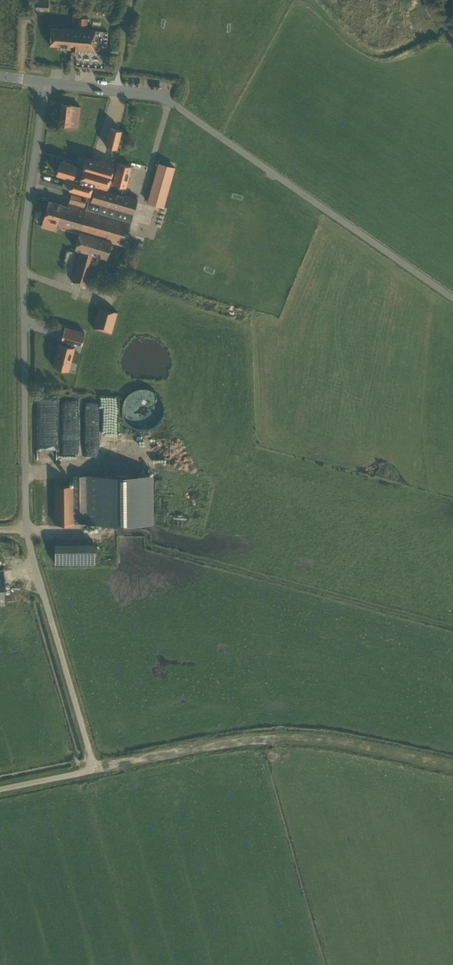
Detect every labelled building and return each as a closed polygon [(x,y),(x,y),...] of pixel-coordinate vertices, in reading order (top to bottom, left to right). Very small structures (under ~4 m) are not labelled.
[(36,9),(48,10),(49,0),(37,0),(36,9)] [(79,18),(78,27),(86,27),(87,18),(79,18)] [(51,28),(49,44),(56,45),(67,46),(66,49),(94,51),(95,30),(65,27),(65,29),(57,28),(51,28)] [(81,106),(72,105),(61,103),(58,124),(78,127),(81,106)] [(118,148),(122,130),(110,127),(105,145),(118,148)] [(114,164),(87,156),(82,171),(75,169),(76,165),(60,161),(56,174),(72,178),(69,189),(90,195),(86,207),(131,220),(133,215),(133,216),(138,198),(124,194),(126,187),(132,166),(117,162),(112,183),(110,183),(108,191),(95,187),(95,185),(107,189),(114,164)] [(158,163),(147,202),(163,206),(174,167),(158,163)] [(81,205),(82,200),(80,199),(81,196),(71,194),(68,206),(48,200),(43,220),(47,221),(45,227),(56,230),(57,227),(79,234),(75,248),(83,250),(81,255),(79,254),(71,281),(86,285),(95,254),(106,257),(111,241),(124,245),(131,220),(86,207),(81,205)] [(99,307),(93,327),(111,332),(117,312),(99,307)] [(59,343),(53,366),(68,370),(74,347),(72,346),(73,342),(81,344),(84,332),(65,327),(62,338),(63,339),(62,344),(59,343)] [(61,396),(61,440),(77,440),(77,396),(61,396)] [(154,437),(154,456),(172,456),(172,437),(154,437)] [(73,485),(54,485),(54,523),(85,523),(85,524),(118,524),(150,524),(150,475),(117,475),(85,475),(73,475),(73,485)] [(97,561),(96,540),(56,542),(56,562),(97,561)]
